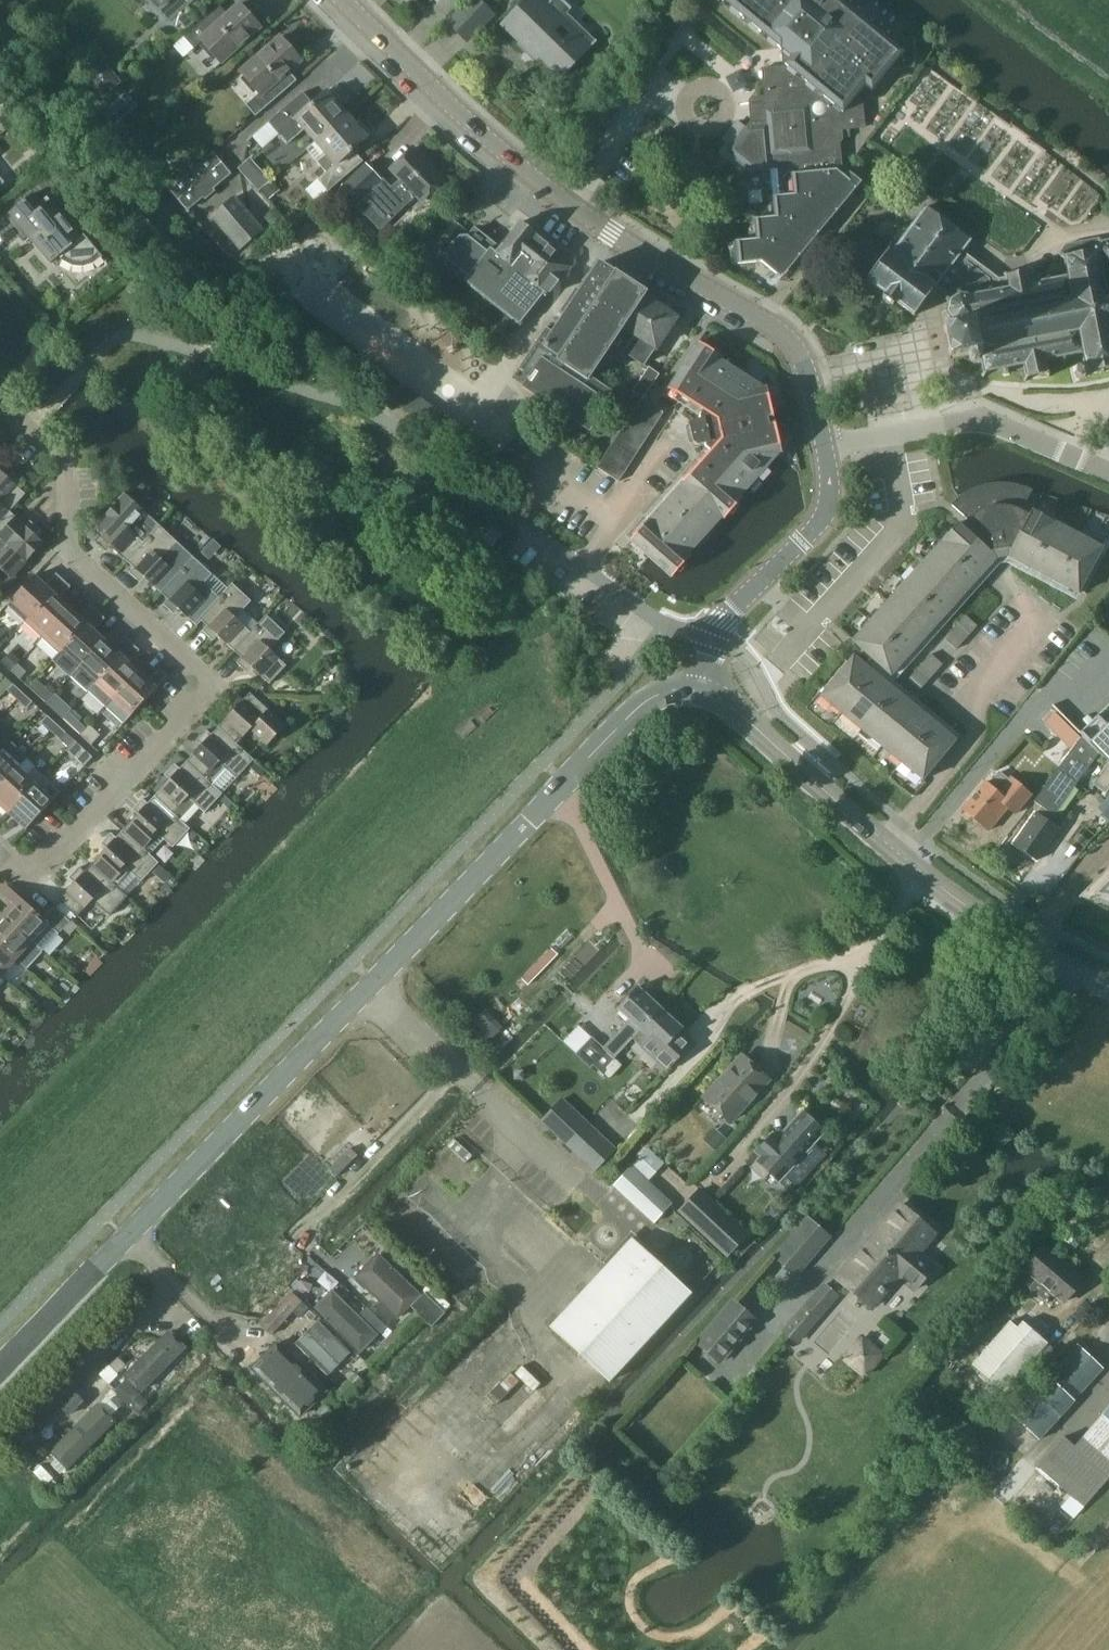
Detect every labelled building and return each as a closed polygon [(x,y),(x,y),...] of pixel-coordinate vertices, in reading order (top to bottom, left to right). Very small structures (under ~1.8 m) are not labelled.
[(190,0),(158,0),(172,16),(190,0)] [(491,14),(477,0),(469,0),(448,22),(466,40),(491,14)] [(589,46),(595,40),(566,12),(555,23),(531,0),(524,0),(502,25),(524,45),(525,44),(539,57),(542,55),(562,74),(589,46)] [(776,217),(756,218),(757,239),(736,241),(738,263),(762,262),(777,274),(852,183),(837,170),(834,138),(843,137),(842,129),(865,127),(862,91),(866,85),(873,90),(891,68),(914,66),(913,42),(900,43),(848,0),(724,0),(782,47),(783,66),(763,68),(766,101),(759,102),(761,119),(753,120),(728,151),(752,171),(773,168),(776,217)] [(221,61),(260,27),(240,4),(223,19),(214,10),(183,37),(194,48),(203,40),(221,61)] [(665,43),(673,34),(664,26),(656,35),(665,43)] [(283,75),(300,60),(279,36),(240,70),(259,92),(245,104),(255,116),(291,85),(283,75)] [(85,79),(101,97),(120,80),(103,62),(85,79)] [(287,142),(295,135),(304,127),(315,140),(346,113),(327,90),(312,103),(303,91),(269,120),(287,142)] [(346,113),(315,140),(326,153),(317,160),(327,171),(318,178),(328,190),(362,160),(353,149),(367,137),(346,113)] [(421,200),(443,180),(413,149),(391,169),(401,180),(390,190),(366,164),(333,196),(371,237),(415,194),(421,200)] [(0,152),(0,168),(8,177),(18,168),(2,150),(0,152)] [(186,208),(227,173),(210,152),(168,188),(186,208)] [(262,186),(275,175),(253,152),(241,163),(262,186)] [(1052,184),(1043,204),(1067,214),(1084,175),(1062,165),(1053,185),(1052,184)] [(61,213),(47,196),(40,202),(32,193),(10,212),(52,262),(64,252),(67,255),(76,259),(84,259),(92,257),(100,250),(85,232),(81,235),(78,232),(78,231),(62,212),(61,213)] [(240,248),(261,229),(234,198),(213,216),(240,248)] [(896,301),(914,315),(935,286),(961,252),(970,240),(926,207),(892,251),(889,249),(880,262),(873,256),(867,256),(860,266),(861,272),(868,277),(867,279),(886,293),(884,297),(893,304),(896,301)] [(288,225),(275,210),(265,218),(278,234),(288,225)] [(464,282),(518,324),(542,295),(546,298),(560,282),(557,280),(567,267),(552,256),(555,252),(548,246),(549,244),(520,221),(502,245),(500,244),(497,247),(474,230),(469,237),(467,236),(458,236),(446,252),(447,260),(449,262),(446,266),(465,280),(464,282)] [(1108,245),(1105,245),(1103,242),(1100,244),(1102,247),(1098,254),(1068,259),(1063,257),(1061,261),(1064,263),(1067,279),(1052,282),(1051,277),(1047,278),(1048,283),(1030,286),(1028,276),(1030,273),(1028,271),(1026,274),(1008,277),(1004,275),(1002,278),(1005,280),(999,281),(961,252),(935,286),(945,294),(946,298),(944,301),(948,304),(946,313),(942,314),(942,317),(948,316),(953,323),(944,325),(949,355),(950,356),(969,352),(970,359),(975,361),(981,360),(983,371),(981,376),(985,378),(988,371),(1001,370),(1002,374),(1006,374),(1006,369),(1022,366),(1023,374),(1022,380),(1026,381),(1027,376),(1043,374),(1049,377),(1051,374),(1047,372),(1044,362),(1061,358),(1062,363),(1066,362),(1065,357),(1082,354),(1084,366),(1081,367),(1077,371),(1077,374),(1080,377),(1085,376),(1088,373),(1108,369),(1108,245)] [(578,288),(574,293),(561,312),(564,314),(553,332),(546,327),(519,368),(531,377),(525,385),(589,428),(613,391),(590,376),(623,326),(643,297),(645,293),(599,263),(581,290),(578,288)] [(643,297),(623,326),(636,334),(625,351),(643,363),(673,318),(643,297)] [(711,451),(631,540),(672,577),(690,556),(689,554),(697,545),(695,544),(712,525),(714,526),(722,517),(724,519),(743,498),(741,496),(749,487),(748,486),(764,467),(766,468),(780,453),(782,453),(767,387),(764,387),(721,359),(722,357),(699,342),(669,387),(704,410),(700,416),(701,419),(693,421),(689,427),(690,433),(692,434),(694,442),(698,445),(705,444),(706,447),(711,451)] [(642,396),(651,383),(657,373),(649,368),(634,391),(642,396)] [(475,461),(485,447),(407,389),(397,403),(475,461)] [(642,398),(599,461),(596,467),(619,481),(664,412),(642,398)] [(8,509),(10,511),(26,493),(19,487),(24,481),(16,474),(11,480),(0,470),(0,519),(8,509)] [(1023,510),(1033,490),(1028,488),(1025,486),(1019,484),(1015,484),(1012,483),(1005,482),(998,482),(995,483),(988,484),(985,485),(978,487),(972,490),(969,491),(966,493),(960,497),(956,501),(952,505),(969,520),(963,526),(959,523),(853,641),(892,676),(998,558),(1008,556),(1079,593),(1103,547),(1033,510),(1030,514),(1023,510)] [(126,494),(94,529),(101,536),(97,541),(103,547),(108,542),(128,560),(144,542),(143,541),(129,529),(145,511),(126,494)] [(0,519),(0,534),(9,542),(0,552),(0,565),(12,576),(43,542),(37,535),(41,530),(34,523),(29,528),(10,511),(8,509),(0,519)] [(144,542),(128,560),(135,567),(130,573),(137,579),(142,574),(162,592),(179,574),(178,573),(162,560),(178,543),(159,525),(143,541),(144,542)] [(492,525),(482,538),(493,545),(502,533),(492,525)] [(213,539),(208,544),(216,551),(221,547),(213,539)] [(213,605),(211,604),(197,591),(212,573),(193,556),(178,573),(179,574),(162,592),(169,599),(164,604),(172,611),(177,606),(197,625),(202,620),(200,618),(213,605)] [(56,587),(63,579),(56,573),(49,581),(56,587)] [(34,576),(7,605),(25,620),(51,592),(34,576)] [(63,579),(56,587),(63,593),(70,584),(63,579)] [(200,618),(202,620),(207,624),(203,629),(210,636),(214,631),(235,650),(252,631),(251,631),(236,618),(252,600),(232,583),(211,604),(213,605),(200,618)] [(51,592),(25,620),(42,636),(69,607),(51,592)] [(90,619),(97,611),(91,605),(83,613),(90,619)] [(59,652),(86,623),(69,607),(42,636),(59,652)] [(97,611),(90,619),(97,625),(105,617),(97,611)] [(252,631),(235,650),(242,655),(237,661),(245,668),(249,663),(270,683),(287,665),(270,649),(286,632),(266,615),(251,631),(252,631)] [(957,649),(978,626),(966,616),(945,639),(957,649)] [(77,668),(103,639),(86,623),(59,652),(77,668)] [(124,650),(132,642),(126,637),(118,645),(124,650)] [(93,683),(120,654),(103,639),(77,668),(93,683)] [(132,642),(124,650),(132,658),(140,649),(132,642)] [(11,652),(3,661),(11,668),(19,660),(11,652)] [(90,692),(105,706),(138,671),(120,654),(93,683),(96,685),(90,692)] [(932,654),(928,658),(906,682),(918,692),(943,664),(932,654)] [(842,713),(875,673),(854,656),(821,696),(842,713)] [(18,664),(12,671),(20,679),(27,672),(18,664)] [(123,722),(167,674),(161,668),(149,681),(138,671),(105,706),(123,722)] [(875,673),(842,713),(862,730),(895,690),(875,673)] [(14,685),(9,690),(17,698),(23,692),(14,685)] [(895,690),(862,730),(882,747),(915,706),(895,690)] [(27,707),(33,701),(23,692),(17,698),(27,707)] [(237,706),(218,727),(236,743),(237,742),(251,727),(268,743),(286,724),(251,692),(244,699),(239,695),(233,702),(237,706)] [(915,706),(882,747),(903,763),(936,723),(915,706)] [(67,715),(94,739),(101,732),(75,707),(67,715)] [(1044,723),(1069,748),(1080,738),(1054,712),(1044,723)] [(1098,714),(1096,716),(1108,730),(1108,726),(1098,714)] [(49,717),(44,722),(51,729),(57,723),(49,717)] [(63,739),(68,734),(57,723),(51,729),(63,739)] [(936,723),(903,763),(923,780),(956,740),(936,723)] [(205,741),(186,761),(204,778),(205,776),(219,762),(236,778),(255,758),(237,742),(236,743),(218,727),(212,734),(207,729),(201,736),(205,741)] [(10,739),(0,730),(0,750),(10,739)] [(1080,733),(1108,763),(1108,732),(1102,739),(1100,737),(1094,743),(1082,730),(1080,733)] [(1028,824),(1015,842),(1038,859),(1059,829),(1052,824),(1049,821),(1099,753),(1082,735),(1080,738),(1071,749),(1034,800),(1042,806),(1037,813),(1036,812),(1028,824)] [(0,750),(0,785),(17,766),(20,769),(30,758),(10,739),(0,750)] [(83,765),(92,756),(74,739),(66,749),(83,765)] [(174,775),(155,796),(172,812),(173,811),(181,819),(196,804),(205,812),(223,793),(205,776),(204,778),(186,761),(180,767),(175,763),(169,770),(174,775)] [(257,761),(251,768),(261,776),(266,770),(257,761)] [(1093,783),(1106,793),(1108,789),(1108,764),(1108,763),(1093,783)] [(20,769),(17,766),(0,785),(0,803),(9,811),(42,774),(34,766),(26,775),(20,769)] [(986,782),(964,808),(990,830),(1010,807),(1017,813),(1033,793),(1011,775),(1009,779),(1000,771),(989,784),(986,782)] [(26,827),(52,799),(42,790),(50,781),(42,774),(9,811),(26,827)] [(130,824),(124,830),(142,847),(143,846),(151,853),(165,838),(175,846),(191,828),(186,824),(181,819),(173,811),(172,812),(155,796),(149,802),(144,797),(137,805),(142,810),(130,824)] [(225,796),(221,801),(228,808),(233,803),(225,796)] [(111,845),(92,865),(110,881),(112,880),(125,865),(142,881),(160,862),(151,853),(143,846),(142,847),(124,830),(118,837),(113,832),(106,840),(111,845)] [(191,831),(188,835),(193,840),(196,836),(191,831)] [(79,879),(60,900),(62,902),(76,915),(78,917),(94,899),(111,915),(129,896),(112,880),(110,881),(92,865),(86,872),(81,867),(74,874),(79,879)] [(159,865),(153,872),(165,883),(171,876),(159,865)] [(1080,896),(1081,898),(1089,891),(1108,901),(1108,867),(1080,896)] [(7,884),(1,890),(14,903),(4,914),(43,951),(59,933),(63,929),(70,935),(77,928),(70,921),(56,909),(54,906),(44,918),(7,884)] [(62,902),(56,909),(70,921),(76,915),(62,902)] [(134,906),(129,912),(137,920),(143,914),(134,906)] [(17,957),(16,958),(27,968),(43,951),(4,914),(0,918),(0,942),(17,957)] [(0,975),(16,958),(17,957),(0,942),(0,975)] [(635,1038),(663,1008),(638,986),(619,1007),(631,1019),(623,1027),(635,1038)] [(689,1047),(676,1036),(683,1028),(663,1008),(635,1038),(668,1069),(689,1047)] [(564,1040),(601,1075),(604,1071),(609,1076),(621,1062),(581,1024),(564,1040)] [(730,1120),(769,1079),(743,1055),(705,1097),(730,1120)] [(595,1171),(615,1150),(561,1099),(541,1120),(595,1171)] [(774,1133),(758,1150),(764,1155),(760,1159),(780,1178),(824,1129),(804,1111),(779,1138),(774,1133)] [(614,1186),(654,1223),(672,1204),(632,1166),(614,1186)] [(681,1211),(728,1255),(748,1234),(701,1189),(681,1211)] [(920,1251),(935,1233),(901,1204),(838,1278),(872,1307),(899,1276),(915,1290),(936,1265),(920,1251)] [(633,1237),(606,1267),(551,1325),(610,1380),(692,1292),(633,1237)] [(1064,1301),(1084,1278),(1047,1246),(1027,1270),(1038,1279),(1031,1286),(1049,1301),(1055,1294),(1064,1301)] [(776,1257),(796,1274),(805,1264),(785,1247),(776,1257)] [(383,1259),(359,1282),(398,1322),(413,1307),(421,1297),(383,1259)] [(263,1320),(277,1333),(308,1300),(295,1287),(263,1320)] [(421,1297),(413,1307),(417,1311),(425,1319),(433,1327),(445,1313),(424,1294),(421,1297)] [(319,1310),(365,1357),(381,1340),(334,1295),(319,1310)] [(756,1320),(733,1300),(698,1342),(721,1362),(756,1320)] [(785,1331),(797,1341),(814,1320),(803,1310),(785,1331)] [(405,1339),(425,1319),(417,1311),(397,1331),(405,1339)] [(1005,1390),(1048,1341),(1024,1320),(1018,1327),(1010,1320),(973,1363),(1005,1390)] [(322,1324),(299,1347),(331,1378),(353,1355),(322,1324)] [(864,1331),(844,1356),(867,1374),(887,1348),(864,1331)] [(189,1355),(169,1334),(126,1374),(146,1395),(189,1355)] [(1075,1399),(1104,1367),(1078,1344),(1049,1376),(1048,1375),(1014,1414),(1041,1438),(1076,1399),(1075,1399)] [(311,1391),(278,1356),(258,1374),(292,1410),(311,1391)] [(115,1387),(137,1410),(147,1401),(125,1378),(115,1387)] [(922,1404),(932,1412),(942,1399),(933,1391),(922,1404)] [(314,1432),(334,1412),(326,1404),(306,1424),(314,1432)] [(1084,1436),(1108,1458),(1108,1406),(1084,1436)] [(118,1425),(101,1409),(47,1463),(62,1479),(118,1425)] [(25,1649),(57,1649),(41,1634),(25,1649)]
